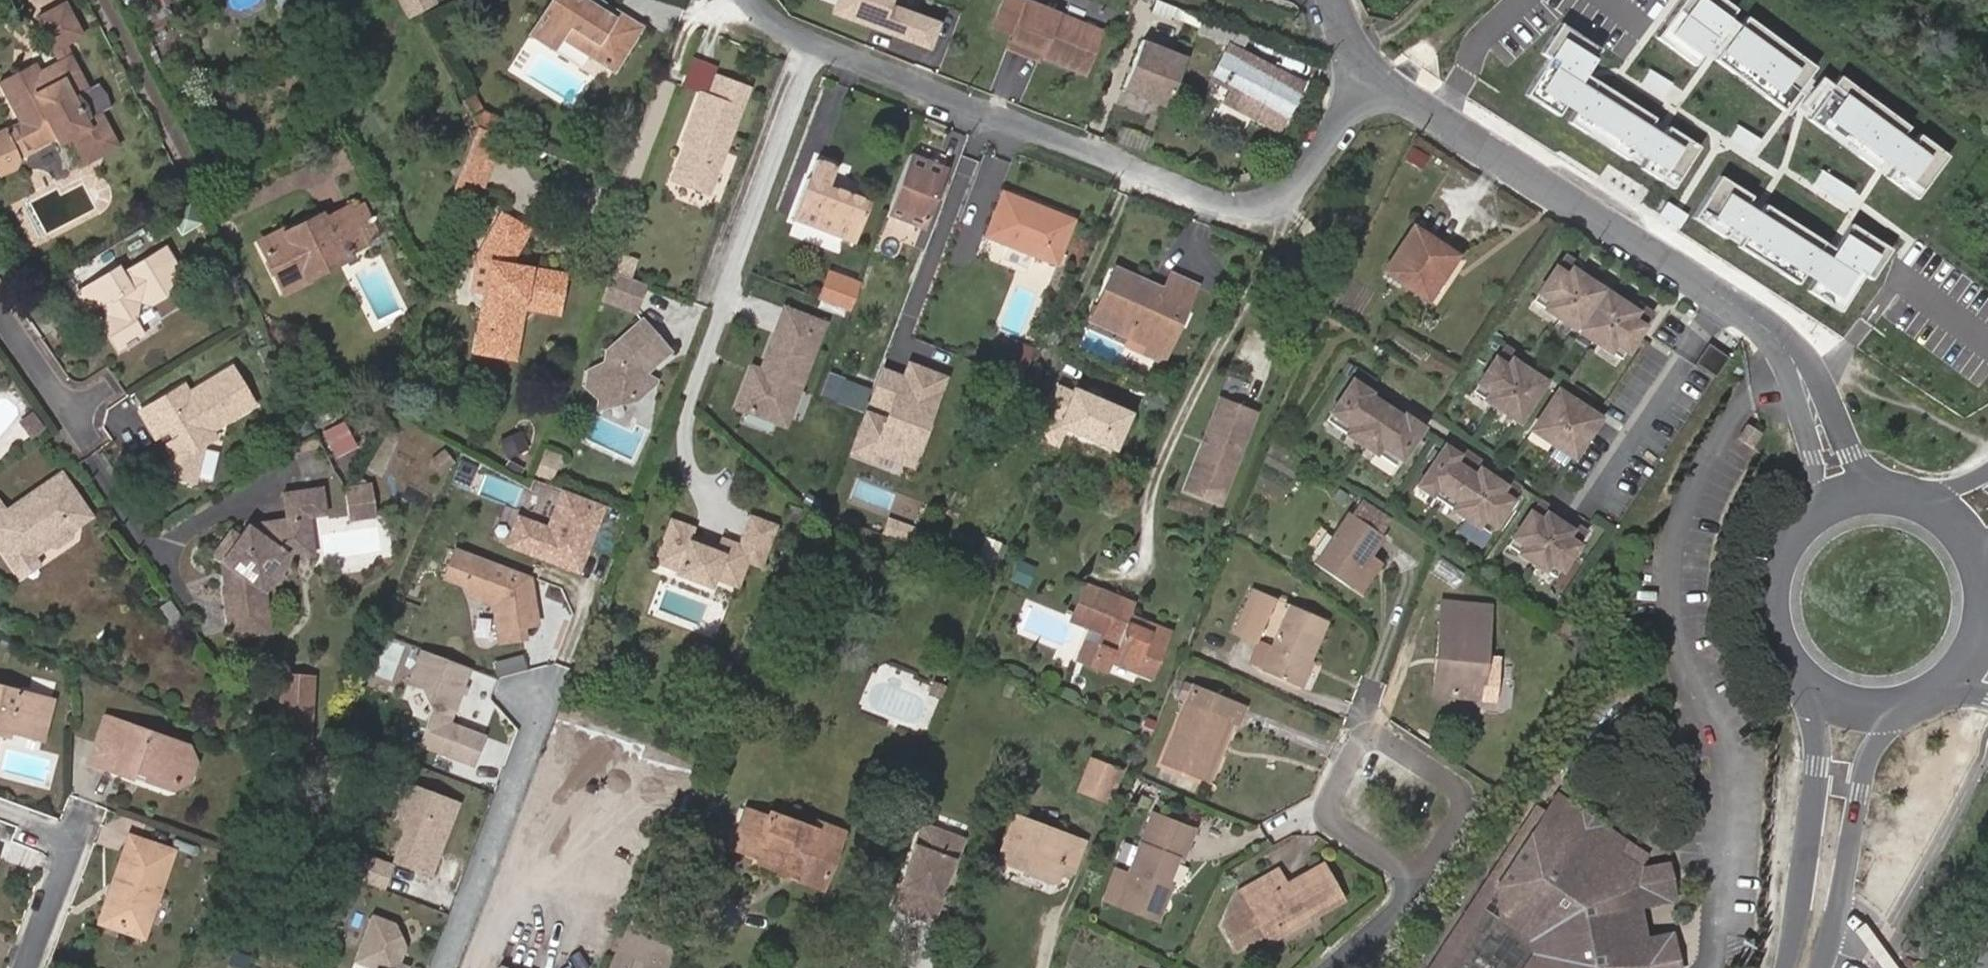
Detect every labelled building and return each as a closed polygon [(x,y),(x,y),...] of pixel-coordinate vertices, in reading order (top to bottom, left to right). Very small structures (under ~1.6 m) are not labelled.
[(408,15),(439,0),(400,0),(408,15)] [(611,67),(613,68),(639,28),(628,21),(597,0),(552,0),(531,32),(553,46),(560,36),(587,54),(589,52),(611,67)] [(884,3),(886,0),(835,0),(834,2),(832,8),(924,45),(933,23),(884,3)] [(1008,39),(1038,53),(1036,57),(1081,76),(1100,34),(1022,0),(1004,0),(992,26),(1010,34),(1008,39)] [(1742,0),(1697,0),(1671,33),(1712,66),(1728,46),(1798,101),(1825,66),(1742,0)] [(53,55),(66,48),(83,39),(65,3),(49,11),(60,33),(46,41),(53,55)] [(60,33),(49,11),(35,19),(46,41),(60,33)] [(1251,36),(1206,18),(1200,33),(1235,46),(1221,72),(1240,82),(1232,99),(1285,126),(1305,86),(1244,55),(1251,36)] [(1574,34),(1534,95),(1678,190),(1703,152),(1595,80),(1610,58),(1574,34)] [(1164,105),(1189,56),(1146,35),(1122,84),(1164,105)] [(1038,53),(1008,39),(1004,48),(1034,61),(1036,57),(1038,53)] [(59,65),(71,58),(66,48),(53,55),(59,65)] [(710,87),(720,62),(697,53),(687,79),(704,85),(710,87)] [(18,76),(5,82),(29,123),(43,147),(57,140),(67,134),(72,143),(85,167),(86,168),(111,155),(115,139),(101,114),(91,120),(88,107),(78,100),(90,94),(71,58),(59,65),(38,77),(22,85),(18,76)] [(34,67),(18,76),(22,85),(38,77),(34,67)] [(716,180),(753,81),(721,69),(713,88),(710,87),(704,85),(675,165),(678,175),(706,186),(716,180)] [(1955,157),(1850,80),(1820,121),(1926,198),(1955,157)] [(5,82),(0,85),(0,90),(21,128),(29,123),(5,82)] [(21,128),(8,136),(8,137),(20,160),(43,147),(29,123),(21,128)] [(517,145),(480,130),(474,145),(469,160),(486,167),(494,170),(497,162),(499,158),(510,162),(512,156),(517,145)] [(0,136),(19,164),(20,160),(8,137),(8,136),(6,133),(0,136)] [(67,134),(57,140),(61,148),(72,143),(67,134)] [(0,136),(0,175),(1,178),(16,172),(19,164),(0,136)] [(115,139),(111,155),(116,152),(121,150),(115,139)] [(526,160),(529,149),(517,145),(512,156),(526,160)] [(926,227),(949,167),(914,154),(891,214),(926,227)] [(494,170),(486,167),(469,160),(461,181),(486,191),(491,177),(494,170)] [(792,222),(819,232),(834,190),(829,188),(836,172),(817,164),(811,180),(809,179),(792,222)] [(1838,247),(1730,179),(1704,221),(1850,313),(1890,249),(1852,225),(1838,247)] [(834,190),(819,232),(855,246),(871,205),(834,190)] [(1077,222),(1007,193),(988,239),(1058,267),(1059,264),(1066,266),(1069,258),(1063,256),(1077,222)] [(310,276),(314,282),(356,261),(353,256),(371,247),(369,243),(380,237),(367,210),(356,216),(354,211),(328,224),(326,219),(288,237),(310,276)] [(550,305),(556,273),(520,266),(515,261),(530,232),(502,217),(477,263),(471,292),(474,296),(485,298),(478,332),(518,340),(525,307),(526,300),(550,305)] [(1455,252),(1418,228),(1389,273),(1425,297),(1455,252)] [(265,249),(285,289),(310,276),(288,237),(265,249)] [(140,321),(144,300),(158,302),(174,292),(172,287),(190,277),(179,259),(176,260),(168,246),(126,271),(122,264),(80,290),(83,296),(92,310),(105,302),(112,315),(104,319),(118,341),(130,344),(132,348),(134,347),(142,340),(140,337),(143,330),(143,325),(140,321)] [(1558,312),(1584,272),(1576,267),(1581,259),(1565,249),(1534,296),(1558,312)] [(613,267),(602,297),(634,309),(646,279),(613,267)] [(1599,282),(1584,272),(1558,312),(1578,325),(1602,288),(1597,284),(1599,282)] [(556,313),(563,275),(556,273),(550,305),(526,300),(525,307),(556,313)] [(1151,346),(1147,356),(1163,363),(1197,289),(1174,279),(1165,297),(1162,304),(1147,297),(1151,290),(1115,274),(1094,319),(1151,346)] [(288,295),(314,282),(310,276),(285,289),(288,295)] [(830,277),(820,302),(853,313),(863,287),(830,277)] [(1608,291),(1602,288),(1578,325),(1599,338),(1624,299),(1609,289),(1608,291)] [(1165,297),(1151,290),(1147,297),(1162,304),(1165,297)] [(1633,304),(1624,299),(1599,338),(1623,354),(1654,306),(1638,296),(1633,304)] [(752,414),(792,311),(789,310),(765,372),(763,381),(753,378),(741,410),(752,414)] [(828,325),(792,311),(752,414),(791,428),(828,325)] [(647,374),(671,353),(644,320),(606,351),(604,365),(599,399),(598,403),(616,408),(618,408),(627,400),(635,402),(648,390),(642,383),(645,377),(647,374)] [(514,360),(518,340),(478,332),(474,352),(514,360)] [(1013,337),(1005,360),(1026,368),(1035,344),(1013,337)] [(1715,375),(1730,352),(1709,338),(1694,361),(1715,375)] [(1499,403),(1525,363),(1517,358),(1522,350),(1506,340),(1475,388),(1499,403)] [(956,378),(892,352),(854,446),(918,471),(956,378)] [(1351,374),(1357,365),(1349,360),(1343,369),(1351,374)] [(1540,373),(1525,363),(1499,403),(1520,417),(1544,380),(1538,376),(1540,373)] [(599,399),(604,365),(590,366),(585,391),(599,399)] [(184,436),(179,439),(172,444),(182,461),(175,467),(172,475),(201,482),(210,445),(219,439),(218,439),(220,438),(217,432),(259,406),(235,366),(192,392),(188,385),(144,412),(154,428),(174,417),(184,436)] [(763,381),(765,372),(756,369),(753,378),(763,381)] [(831,371),(824,394),(864,405),(870,382),(831,371)] [(657,382),(645,377),(642,383),(648,390),(657,382)] [(1371,390),(1354,378),(1328,418),(1363,441),(1387,404),(1370,392),(1371,390)] [(1116,448),(1132,410),(1100,397),(1090,392),(1074,386),(1073,389),(1058,383),(1037,434),(1058,443),(1065,427),(1116,448)] [(1102,392),(1092,388),(1090,392),(1100,397),(1102,392)] [(1554,439),(1580,400),(1565,390),(1564,393),(1558,388),(1533,426),(1554,439)] [(1211,441),(1229,394),(1225,393),(1206,439),(1211,441)] [(1223,501),(1260,407),(1229,394),(1211,441),(1206,439),(1187,487),(1223,501)] [(1595,409),(1580,400),(1554,439),(1575,453),(1600,416),(1593,412),(1595,409)] [(597,411),(616,408),(598,403),(597,411)] [(1405,415),(1387,404),(1363,441),(1398,464),(1424,424),(1406,413),(1405,415)] [(45,429),(35,413),(23,421),(33,437),(45,429)] [(174,431),(179,439),(184,436),(174,417),(154,428),(160,439),(174,431)] [(1752,440),(1761,426),(1749,419),(1740,432),(1752,440)] [(1445,499),(1476,451),(1461,441),(1455,449),(1446,443),(1420,483),(1445,499)] [(1377,450),(1370,459),(1387,474),(1395,465),(1377,450)] [(1491,461),(1476,451),(1445,499),(1468,514),(1494,474),(1486,469),(1491,461)] [(34,555),(51,544),(58,545),(73,535),(74,528),(92,515),(62,472),(6,510),(0,500),(0,535),(7,546),(2,551),(14,569),(34,555)] [(1502,480),(1494,474),(1468,514),(1492,530),(1523,482),(1507,472),(1502,480)] [(347,515),(376,515),(375,481),(347,481),(347,515)] [(326,487),(313,488),(315,514),(328,514),(326,487)] [(284,492),(287,518),(313,514),(315,514),(313,488),(284,492)] [(607,505),(565,489),(551,526),(520,514),(509,543),(582,571),(607,505)] [(1388,530),(1385,528),(1396,512),(1366,492),(1355,508),(1352,506),(1336,529),(1321,550),(1317,556),(1352,580),(1388,530)] [(1535,558),(1561,518),(1553,513),(1558,505),(1542,495),(1511,542),(1535,558)] [(276,634),(271,593),(265,589),(291,553),(279,545),(316,540),(313,514),(287,518),(250,523),(241,536),(232,531),(216,555),(227,562),(234,566),(236,585),(230,586),(227,587),(233,641),(276,634)] [(695,528),(671,518),(654,563),(676,571),(675,575),(712,589),(715,580),(720,567),(743,576),(748,564),(761,569),(778,526),(750,515),(739,545),(722,538),(719,546),(717,551),(700,545),(702,540),(692,536),(695,528)] [(1570,524),(1561,518),(1535,558),(1560,574),(1591,526),(1575,516),(1570,524)] [(265,589),(271,593),(296,558),(317,555),(316,540),(279,545),(291,553),(265,589)] [(719,546),(702,540),(700,545),(717,551),(719,546)] [(532,573),(458,544),(447,573),(472,583),(469,590),(499,602),(502,635),(522,633),(521,619),(535,618),(532,573)] [(41,565),(34,555),(14,569),(21,579),(41,565)] [(227,562),(230,586),(236,585),(234,566),(227,562)] [(738,589),(743,576),(720,567),(715,580),(738,589)] [(1239,627),(1261,636),(1280,592),(1258,582),(1239,627)] [(1119,596),(1101,589),(1087,626),(1104,633),(1107,624),(1122,631),(1114,650),(1099,644),(1091,664),(1108,671),(1112,661),(1153,677),(1172,631),(1154,624),(1148,638),(1141,635),(1143,630),(1128,623),(1131,615),(1136,603),(1119,596)] [(1453,618),(1443,689),(1484,694),(1489,651),(1495,603),(1447,596),(1444,618),(1453,618)] [(1293,598),(1273,641),(1264,663),(1301,679),(1329,614),(1293,598)] [(1148,638),(1154,624),(1131,615),(1128,623),(1143,630),(1141,635),(1148,638)] [(1436,688),(1443,689),(1453,618),(1444,618),(1436,688)] [(478,763),(489,730),(456,720),(474,664),(417,646),(406,681),(432,689),(414,742),(478,763)] [(312,746),(314,677),(285,676),(282,745),(312,746)] [(1167,757),(1207,774),(1230,713),(1242,717),(1249,700),(1198,680),(1167,757)] [(48,723),(54,700),(0,685),(0,727),(8,729),(29,734),(34,719),(48,723)] [(175,790),(191,747),(108,717),(91,762),(134,778),(136,771),(145,775),(144,779),(175,790)] [(44,738),(48,723),(34,719),(29,734),(44,738)] [(200,765),(191,747),(175,790),(194,782),(200,765)] [(1122,762),(1097,752),(1085,784),(1109,794),(1122,762)] [(435,874),(463,798),(411,778),(382,855),(435,874)] [(1649,935),(1643,905),(1655,902),(1648,865),(1626,850),(1633,838),(1564,793),(1503,887),(1508,919),(1530,943),(1534,966),(1533,967),(1665,967),(1654,961),(1649,935)] [(1198,824),(1158,809),(1122,900),(1163,916),(1175,884),(1170,882),(1181,854),(1185,855),(1198,824)] [(1063,868),(1066,861),(1078,832),(1025,811),(1008,855),(1024,861),(1028,853),(1063,868)] [(787,873),(805,827),(772,815),(769,821),(748,813),(734,848),(760,858),(759,862),(787,873)] [(914,888),(905,912),(933,923),(943,898),(939,896),(948,875),(952,863),(956,864),(965,841),(925,825),(902,883),(914,888)] [(817,831),(805,827),(787,873),(791,875),(793,870),(799,872),(797,877),(824,887),(839,846),(815,837),(817,831)] [(819,827),(817,831),(815,837),(839,846),(843,836),(819,827)] [(1078,866),(1090,837),(1078,832),(1066,861),(1078,866)] [(119,886),(106,918),(144,933),(176,852),(132,835),(113,884),(119,886)] [(364,849),(356,874),(386,884),(394,859),(364,849)] [(1028,853),(1024,861),(1060,876),(1063,868),(1028,853)] [(1281,867),(1244,887),(1250,900),(1231,910),(1226,924),(1239,948),(1259,938),(1262,919),(1273,912),(1283,930),(1346,896),(1326,858),(1289,880),(1281,867)] [(1648,865),(1655,902),(1680,895),(1673,859),(1648,865)] [(951,876),(956,864),(952,863),(948,875),(951,876)] [(905,912),(914,888),(902,883),(893,908),(905,912)] [(101,916),(106,918),(119,886),(113,884),(101,916)] [(1250,900),(1244,887),(1239,890),(1231,910),(1250,900)] [(369,963),(367,967),(401,967),(416,924),(371,909),(355,958),(369,963)] [(1271,936),(1283,930),(1273,912),(1262,919),(1271,936)] [(1649,935),(1654,961),(1665,967),(1687,967),(1680,929),(1649,935)]
